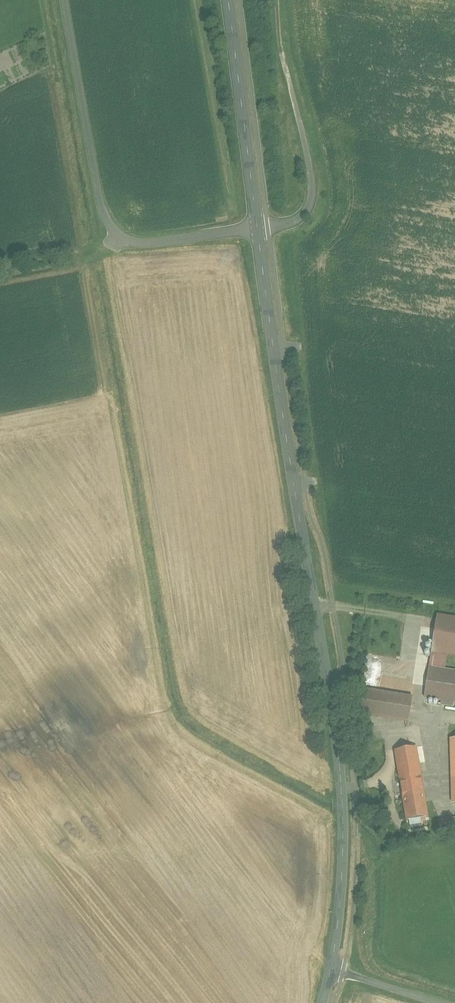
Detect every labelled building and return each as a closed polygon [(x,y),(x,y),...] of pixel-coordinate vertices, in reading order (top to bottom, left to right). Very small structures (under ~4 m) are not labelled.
[(448,656),(454,657),(454,618),(437,615),(437,618),(431,654),(448,656)] [(431,654),(429,668),(446,670),(448,656),(431,654)] [(429,668),(425,700),(454,705),(454,672),(446,670),(429,668)] [(408,724),(412,698),(364,690),(360,717),(368,718),(408,724)] [(429,819),(417,749),(395,752),(407,823),(429,819)] [(438,823),(439,833),(454,830),(454,820),(454,818),(437,821),(438,823)]
